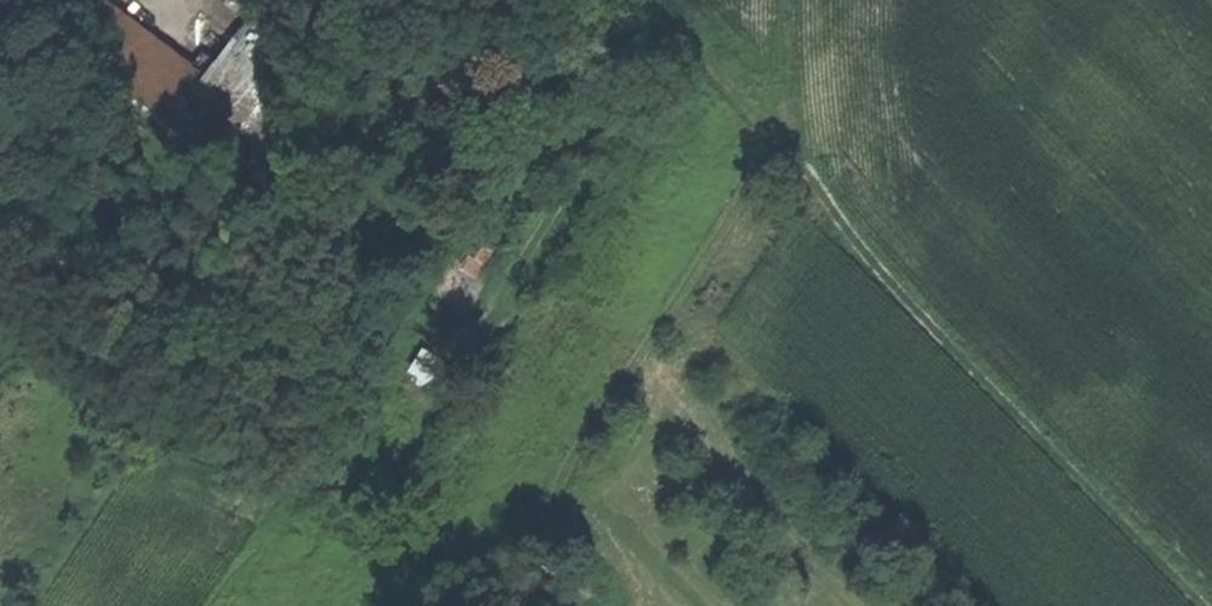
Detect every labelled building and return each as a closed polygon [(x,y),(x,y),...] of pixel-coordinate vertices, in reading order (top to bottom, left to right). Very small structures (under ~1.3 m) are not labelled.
[(240,178),(269,139),(98,8),(67,49),(240,178)]
